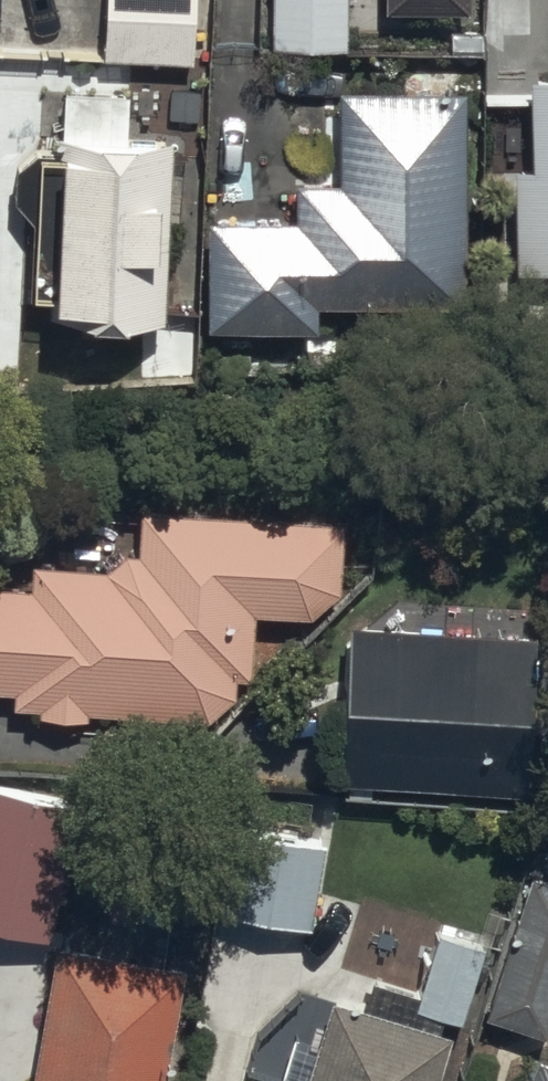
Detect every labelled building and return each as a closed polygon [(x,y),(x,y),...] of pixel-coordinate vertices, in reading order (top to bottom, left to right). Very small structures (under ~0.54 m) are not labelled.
[(196,0),(106,0),(106,4),(102,4),(100,58),(193,62),(196,0)] [(273,41),(351,41),(351,0),(273,0),(273,41)] [(515,207),(499,207),(500,256),(516,255),(516,258),(547,258),(547,63),(532,64),(534,156),(514,157),(515,207)] [(170,305),(175,152),(176,125),(129,123),(131,79),(69,76),(66,134),(69,134),(62,282),(51,282),(50,301),(170,307),(170,305)] [(297,210),(209,209),(207,319),(320,320),(320,293),(375,293),(375,305),(467,306),(470,84),(340,82),(339,171),(298,171),(297,210)] [(90,711),(90,702),(214,708),(238,686),(239,670),(253,671),(258,602),(343,608),(349,511),(141,497),(141,544),(128,544),(110,560),(36,556),(35,580),(0,578),(0,682),(17,683),(16,699),(43,700),(42,708),(90,711)] [(347,612),(336,768),(526,781),(538,607),(418,599),(417,617),(347,612)] [(0,777),(0,920),(51,931),(80,793),(0,777)] [(330,834),(236,819),(221,904),(316,919),(330,834)] [(531,866),(487,1011),(547,1030),(547,1027),(547,871),(531,866)] [(489,935),(441,921),(419,998),(466,1012),(489,935)] [(60,932),(33,1080),(164,1080),(186,955),(60,932)] [(452,1023),(331,988),(304,1080),(435,1080),(452,1023)] [(542,1041),(526,1080),(547,1080),(547,1043),(542,1041)]
